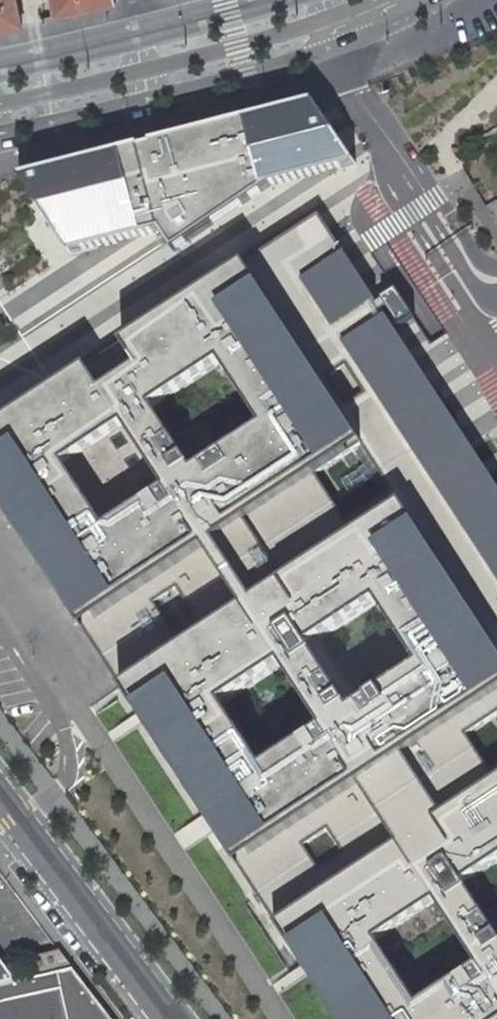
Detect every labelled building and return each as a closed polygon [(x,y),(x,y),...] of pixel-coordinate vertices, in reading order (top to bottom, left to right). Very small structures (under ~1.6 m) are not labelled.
[(22,26),(16,0),(0,0),(0,31),(22,26)] [(56,16),(117,1),(117,0),(53,0),(56,16)] [(160,238),(173,256),(260,199),(355,174),(321,109),(23,186),(77,264),(160,238)] [(317,224),(118,355),(133,382),(105,401),(90,381),(63,398),(0,439),(0,504),(334,1018),(496,1018),(496,497),(360,290),(317,224)] [(73,969),(59,950),(31,957),(36,977),(73,969)] [(17,982),(0,958),(0,986),(17,982)] [(73,969),(36,977),(17,982),(0,986),(0,1018),(111,1018),(73,969)]
